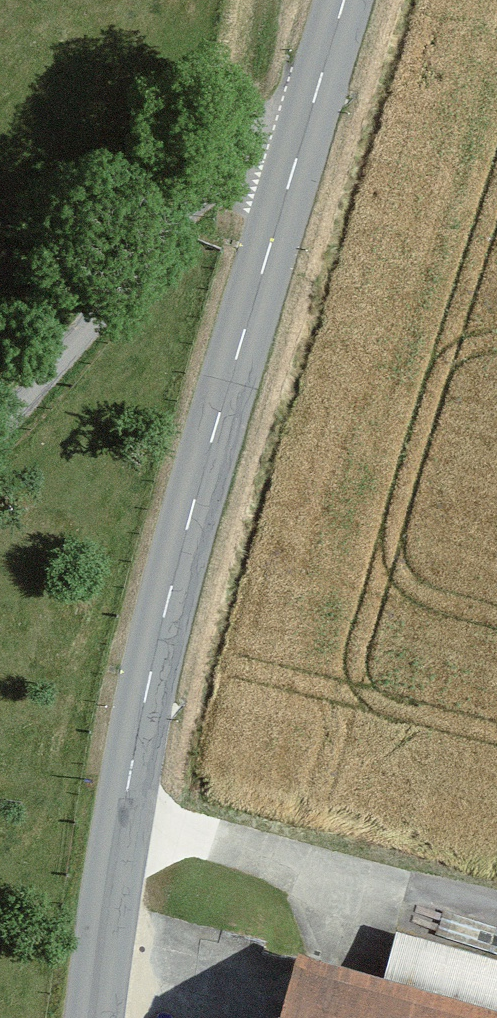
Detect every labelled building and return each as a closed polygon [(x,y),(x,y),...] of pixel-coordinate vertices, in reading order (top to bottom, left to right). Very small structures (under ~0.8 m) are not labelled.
[(303,960),(288,1017),(496,1017),(496,1010),(303,960)]
